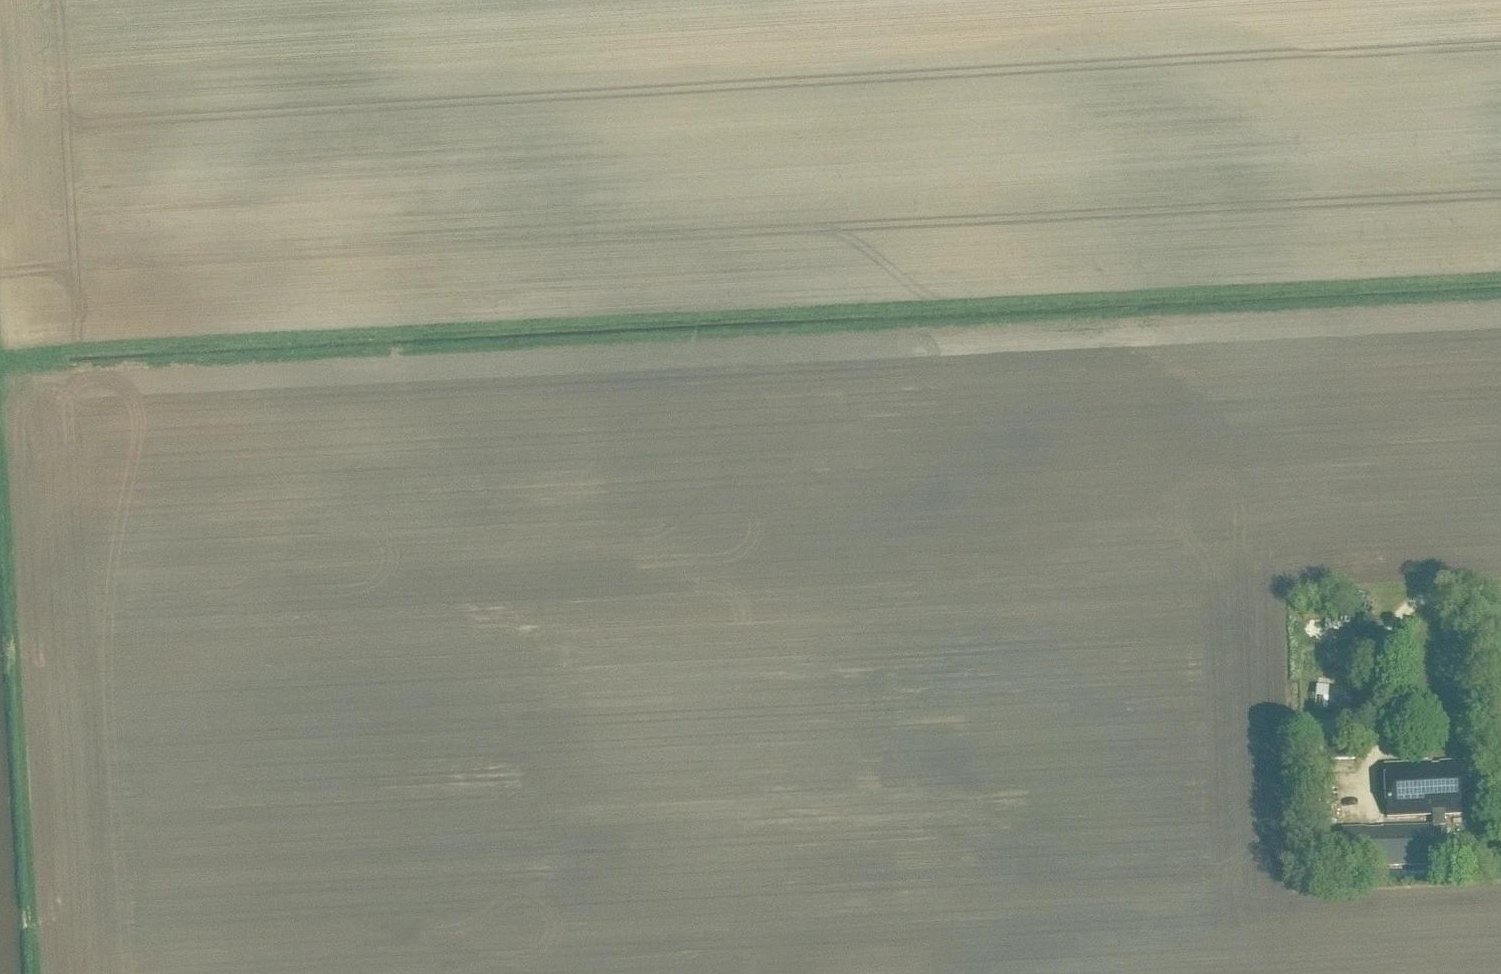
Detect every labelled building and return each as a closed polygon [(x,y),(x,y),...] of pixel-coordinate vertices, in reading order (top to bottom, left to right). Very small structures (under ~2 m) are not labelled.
[(1353,691),(1329,689),(1328,711),(1351,713),(1353,691)] [(1313,722),(1313,737),(1335,737),(1335,722),(1313,722)] [(1330,761),(1355,761),(1354,748),(1329,748),(1330,761)] [(1388,818),(1432,816),(1433,826),(1341,830),(1342,864),(1371,863),(1371,867),(1442,864),(1441,829),(1446,829),(1446,815),(1461,814),(1459,763),(1439,764),(1439,767),(1432,768),(1432,764),(1385,766),(1388,818)]
